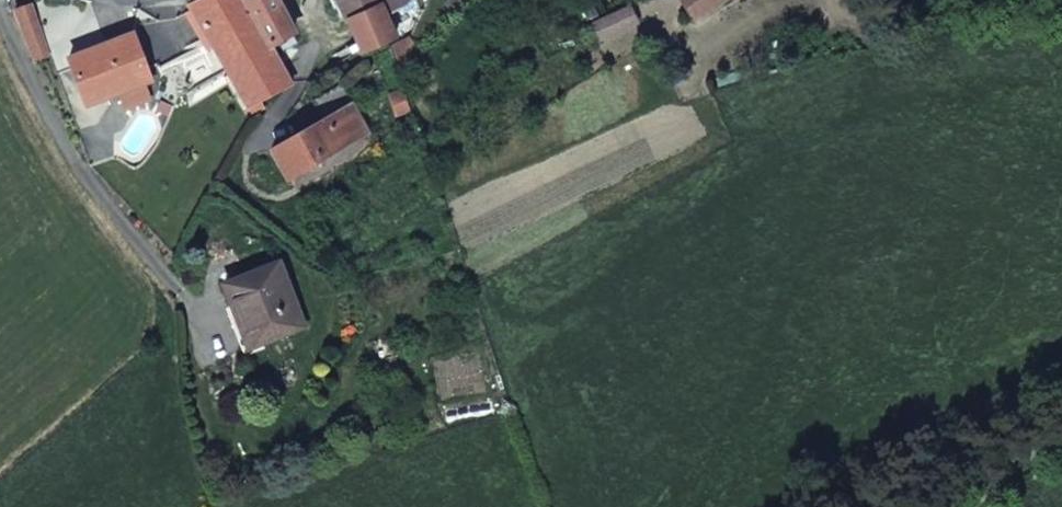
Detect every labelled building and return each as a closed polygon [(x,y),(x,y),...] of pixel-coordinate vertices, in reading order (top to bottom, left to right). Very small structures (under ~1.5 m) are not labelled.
[(191,7),(253,116),(267,108),(261,100),(293,83),(270,44),(244,0),(205,0),(191,7)] [(270,44),(295,32),(278,0),(244,0),(270,44)] [(417,0),(338,0),(362,52),(396,35),(387,17),(417,1),(417,0)] [(697,22),(729,0),(682,0),(697,22)] [(54,55),(36,6),(18,12),(38,61),(54,55)] [(630,7),(608,17),(612,28),(636,19),(630,7)] [(612,28),(608,17),(595,22),(603,40),(615,35),(612,28)] [(612,28),(615,35),(639,24),(636,19),(612,28)] [(135,36),(71,60),(90,107),(123,95),(146,86),(153,83),(135,36)] [(398,73),(424,57),(410,39),(390,48),(398,73)] [(289,179),(367,135),(350,102),(351,101),(342,85),(314,101),(324,119),(272,149),(289,179)] [(152,103),(146,86),(123,95),(129,111),(152,103)] [(392,97),(398,116),(411,111),(405,92),(392,97)] [(226,282),(251,346),(303,326),(278,262),(226,282)] [(399,341),(384,344),(386,355),(401,352),(399,341)]
